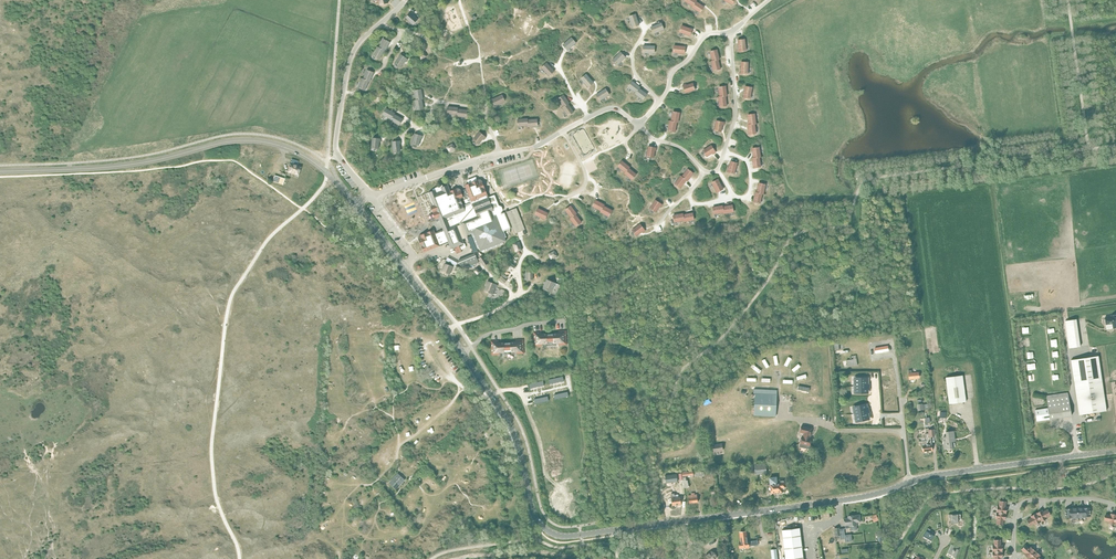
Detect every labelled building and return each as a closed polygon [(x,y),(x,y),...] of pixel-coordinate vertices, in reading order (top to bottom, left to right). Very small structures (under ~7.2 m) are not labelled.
[(704,7),(696,1),(693,6),(692,7),(700,13),(704,7)] [(411,12),(406,18),(413,25),(418,19),(413,15),(413,14),(411,12)] [(635,14),(629,17),(632,27),(639,25),(635,14)] [(661,23),(651,27),(654,34),(664,29),(661,23)] [(682,25),(679,32),(690,36),(692,29),(682,25)] [(571,38),(563,45),(567,50),(576,43),(571,38)] [(379,48),(384,50),(385,51),(390,42),(384,39),(379,48)] [(745,39),(738,40),(739,51),(746,50),(745,39)] [(674,45),(673,52),(684,54),(685,47),(674,45)] [(384,50),(379,48),(378,47),(373,56),(380,59),(384,50)] [(717,50),(710,52),(712,61),(718,60),(719,59),(717,50)] [(620,52),(612,60),(617,65),(625,57),(620,52)] [(401,55),(395,63),(401,67),(405,61),(406,62),(408,59),(401,55)] [(712,61),(711,61),(713,71),(720,69),(718,60),(712,61)] [(547,63),(541,68),(549,76),(554,71),(547,63)] [(367,70),(363,79),(369,81),(370,82),(373,73),(367,70)] [(586,74),(581,79),(588,87),(593,83),(586,74)] [(369,81),(363,79),(362,78),(358,88),(365,90),(369,81)] [(636,93),(639,88),(640,87),(635,83),(632,81),(628,87),(636,93)] [(686,84),(683,85),(685,93),(695,90),(692,83),(686,85),(686,84)] [(726,86),(718,87),(720,97),(725,96),(727,96),(726,86)] [(745,86),(743,97),(750,98),(752,88),(745,86)] [(647,94),(639,88),(636,93),(635,94),(643,100),(647,94)] [(416,100),(422,99),(423,99),(421,89),(414,91),(416,100)] [(602,91),(596,95),(600,101),(609,95),(605,89),(602,91)] [(502,95),(492,100),(495,106),(505,101),(502,95)] [(563,107),(568,104),(569,103),(563,95),(558,99),(563,107)] [(720,97),(718,97),(719,107),(726,106),(725,96),(720,97)] [(422,99),(416,100),(415,100),(417,110),(424,109),(422,99)] [(568,104),(563,107),(562,108),(568,116),(574,112),(568,104)] [(457,115),(457,109),(458,108),(448,107),(447,114),(457,115)] [(391,119),(394,114),(395,113),(386,108),(383,115),(391,119)] [(457,109),(457,115),(457,116),(466,117),(467,110),(457,109)] [(671,121),(677,122),(678,122),(680,113),(673,111),(671,121)] [(394,114),(391,119),(391,121),(399,125),(403,119),(394,114)] [(749,125),(755,124),(756,124),(755,114),(748,115),(749,125)] [(677,122),(671,121),(670,121),(668,130),(675,132),(677,122)] [(716,121),(714,130),(721,132),(722,125),(723,125),(724,122),(716,121)] [(755,124),(749,125),(748,125),(749,134),(756,133),(755,124)] [(479,132),(473,139),(479,144),(483,139),(484,140),(486,137),(479,132)] [(415,134),(412,143),(419,145),(421,139),(422,139),(423,136),(415,134)] [(372,138),(371,148),(378,148),(379,142),(380,142),(381,139),(372,138)] [(401,141),(392,142),(393,151),(400,151),(400,144),(401,144),(401,141)] [(711,145),(703,151),(707,157),(712,153),(713,154),(716,152),(711,145)] [(648,147),(647,156),(654,157),(655,151),(656,151),(656,148),(648,147)] [(759,147),(752,149),(753,158),(759,157),(760,157),(759,147)] [(753,158),(752,158),(754,168),(761,167),(759,157),(753,158)] [(286,170),(286,172),(299,175),(301,166),(297,165),(298,161),(291,159),(290,163),(287,171),(286,170)] [(625,173),(629,168),(630,167),(622,161),(618,166),(625,173)] [(730,161),(727,172),(734,174),(737,163),(730,161)] [(629,168),(625,173),(624,174),(632,180),(636,174),(629,168)] [(688,169),(682,177),(686,180),(687,181),(693,173),(688,169)] [(274,175),(272,181),(283,185),(285,179),(274,175)] [(686,180),(682,177),(681,176),(675,184),(680,188),(686,180)] [(718,179),(712,183),(717,192),(723,189),(718,179)] [(465,185),(466,188),(460,191),(457,190),(456,189),(450,191),(448,185),(443,187),(442,185),(433,189),(433,191),(429,193),(434,205),(431,206),(437,221),(440,220),(444,230),(435,233),(434,230),(421,235),(421,236),(420,239),(419,239),(424,252),(449,242),(451,248),(464,243),(457,225),(462,223),(467,235),(471,233),(478,248),(479,248),(481,251),(484,250),(485,251),(503,244),(502,242),(506,241),(505,238),(506,237),(504,231),(511,228),(505,212),(502,213),(500,210),(497,208),(493,210),(482,182),(481,182),(478,181),(478,180),(465,185)] [(757,192),(762,194),(763,194),(766,184),(759,183),(757,190),(757,192)] [(760,203),(762,194),(757,192),(755,192),(753,202),(760,203)] [(601,211),(604,206),(604,205),(596,200),(592,206),(601,211)] [(655,200),(650,208),(656,212),(659,206),(660,207),(662,205),(655,200)] [(732,205),(722,207),(724,212),(724,214),(733,212),(732,205)] [(571,218),(576,214),(577,213),(571,206),(565,210),(571,218)] [(612,210),(604,206),(601,211),(600,212),(609,217),(612,210)] [(722,206),(713,207),(714,214),(724,212),(722,207),(722,206)] [(525,229),(516,208),(508,211),(507,210),(505,210),(515,234),(525,229)] [(538,208),(535,215),(545,219),(548,213),(538,208)] [(692,213),(683,215),(684,220),(684,222),(694,220),(692,213)] [(581,222),(576,214),(571,218),(570,219),(576,226),(581,222)] [(682,214),(673,215),(674,222),(684,220),(683,215),(682,214)] [(640,224),(632,230),(637,236),(642,232),(643,233),(645,231),(640,224)] [(519,242),(513,244),(516,252),(522,250),(519,242)] [(475,253),(458,260),(462,269),(479,263),(476,257),(475,253)] [(483,256),(479,259),(483,266),(488,263),(483,256)] [(445,264),(442,271),(449,274),(452,266),(447,264),(448,263),(446,262),(445,264)] [(547,279),(543,289),(551,292),(554,285),(555,286),(557,284),(547,279)] [(488,281),(484,291),(492,294),(495,287),(496,288),(497,285),(488,281)] [(1105,317),(1106,325),(1107,329),(1113,328),(1115,328),(1115,315),(1111,316),(1111,317),(1105,317)] [(1065,321),(1069,348),(1080,346),(1076,319),(1065,321)] [(541,332),(534,332),(534,346),(542,345),(542,343),(559,342),(559,344),(566,344),(566,331),(559,331),(559,333),(541,334),(541,332)] [(498,341),(491,341),(492,355),(499,354),(499,352),(516,351),(517,353),(524,353),(523,340),(516,340),(516,342),(498,343),(498,341)] [(847,365),(846,365),(846,367),(857,365),(856,355),(852,356),(853,359),(846,360),(847,365)] [(1098,356),(1071,360),(1079,415),(1106,411),(1098,356)] [(911,371),(908,371),(909,380),(910,380),(910,381),(914,380),(914,378),(919,377),(919,373),(912,373),(911,371)] [(963,376),(946,378),(950,404),(966,402),(963,376)] [(864,379),(857,379),(857,393),(864,393),(864,394),(868,393),(868,390),(871,390),(871,384),(868,384),(868,377),(864,377),(864,379)] [(1049,407),(1050,409),(1050,414),(1051,419),(1051,420),(1073,417),(1068,392),(1047,396),(1048,401),(1049,407)] [(755,393),(753,415),(775,417),(777,395),(755,393)] [(863,406),(856,407),(859,421),(866,419),(866,420),(870,420),(868,413),(871,413),(869,407),(867,407),(866,404),(862,405),(863,406)] [(1048,408),(1035,410),(1037,421),(1050,420),(1048,408)] [(801,426),(799,433),(804,434),(803,437),(801,437),(801,438),(800,444),(810,446),(811,439),(810,438),(812,428),(801,426)] [(922,445),(923,452),(932,451),(932,445),(931,445),(931,437),(934,436),(934,429),(928,430),(928,434),(926,434),(926,441),(922,441),(922,445)] [(946,437),(943,437),(945,449),(952,448),(954,448),(954,441),(951,441),(951,439),(954,439),(953,431),(946,432),(946,437)] [(721,443),(712,445),(713,453),(723,451),(721,443)] [(398,474),(393,479),(399,485),(405,480),(398,474)] [(677,474),(665,475),(665,476),(666,476),(666,483),(678,482),(677,474)] [(770,485),(771,493),(781,492),(781,488),(785,488),(784,482),(784,481),(780,481),(780,483),(777,484),(776,477),(769,478),(770,485)] [(671,495),(672,505),(681,504),(680,497),(679,497),(678,494),(675,495),(675,493),(671,494),(671,495)] [(691,495),(688,496),(689,503),(698,502),(697,495),(695,495),(694,493),(691,494),(691,495)] [(996,524),(1003,525),(1003,520),(1005,520),(1007,507),(1005,507),(1006,501),(1000,500),(999,506),(997,506),(995,518),(997,519),(996,524)] [(1090,516),(1089,507),(1084,508),(1084,507),(1071,508),(1065,509),(1066,517),(1071,517),(1071,518),(1085,517),(1084,517),(1090,516)] [(1047,519),(1046,517),(1051,515),(1048,509),(1043,511),(1042,510),(1030,516),(1031,517),(1027,520),(1030,526),(1034,523),(1035,525),(1047,519)] [(1111,513),(1111,515),(1106,514),(1104,520),(1110,521),(1109,523),(1115,524),(1115,514),(1111,513)] [(960,514),(949,514),(949,517),(951,517),(951,523),(958,523),(958,520),(960,520),(960,514)] [(846,529),(847,529),(850,528),(850,530),(857,530),(856,525),(856,522),(860,522),(859,515),(848,516),(849,521),(845,521),(846,529)] [(835,536),(840,535),(845,535),(844,528),(840,529),(839,527),(834,528),(835,536)] [(782,530),(785,558),(803,558),(800,528),(782,530)] [(928,528),(922,538),(927,541),(928,539),(931,541),(935,534),(930,531),(931,530),(928,528)] [(741,542),(738,542),(739,548),(745,548),(749,548),(749,546),(758,545),(757,540),(749,541),(748,541),(747,535),(746,536),(745,531),(740,532),(741,542)] [(845,535),(840,535),(840,540),(844,539),(845,542),(852,541),(851,534),(845,535)] [(1001,558),(1002,558),(1002,545),(1001,545),(1001,540),(994,540),(994,545),(992,545),(992,558),(994,558),(1001,558)] [(952,545),(946,555),(952,558),(953,555),(956,557),(959,550),(953,548),(954,546),(952,545)] [(1039,557),(1040,555),(1030,547),(1029,548),(1025,545),(1021,549),(1025,553),(1024,554),(1029,558),(1042,558),(1039,557)] [(716,558),(716,553),(712,550),(705,555),(705,558),(714,558),(716,558)]
